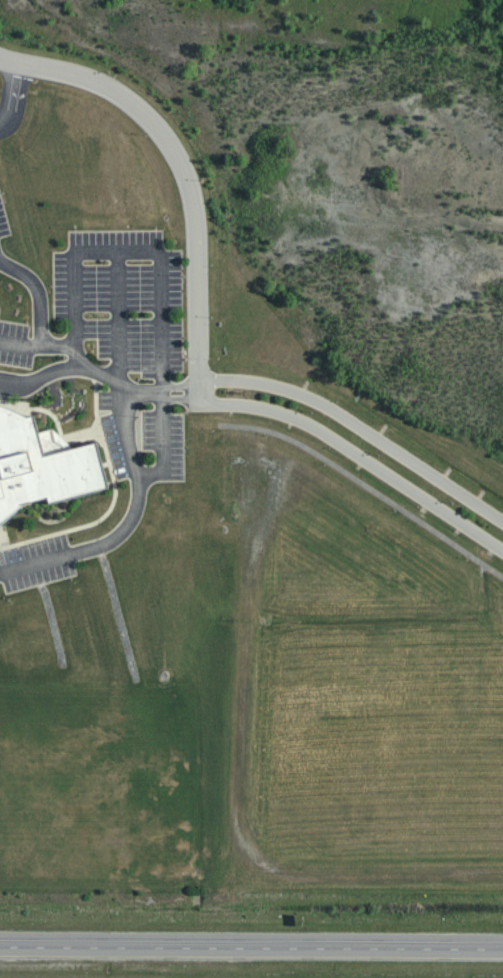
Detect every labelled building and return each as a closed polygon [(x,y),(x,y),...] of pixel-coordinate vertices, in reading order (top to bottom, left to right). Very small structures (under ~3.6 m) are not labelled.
[(9,516),(0,522),(0,405),(17,411),(28,417),(34,416),(39,433),(52,429),(64,438),(72,449),(97,443),(109,487),(49,503),(47,497),(22,504),(9,516)]
